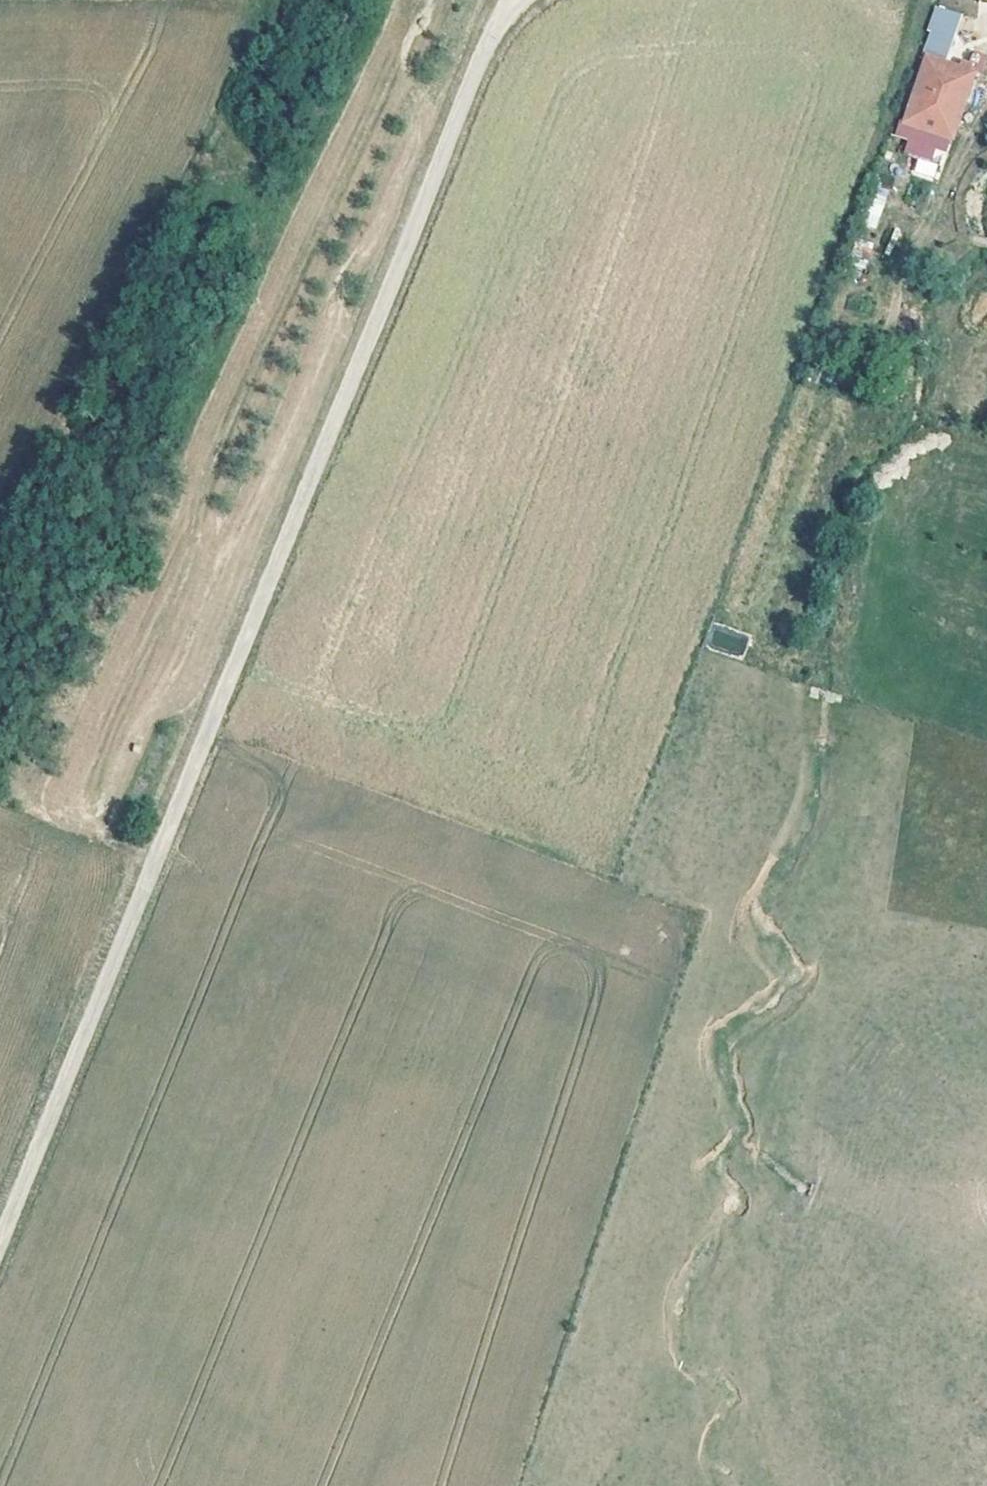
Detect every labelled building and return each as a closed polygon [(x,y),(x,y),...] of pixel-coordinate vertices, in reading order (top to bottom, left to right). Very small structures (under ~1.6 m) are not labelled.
[(965,96),(969,97),(978,72),(972,69),(974,63),(964,60),(962,65),(949,60),(964,21),(939,13),(932,31),(935,32),(927,53),(929,54),(904,119),(949,136),(965,96)] [(965,96),(949,136),(953,138),(969,97),(965,96)]
